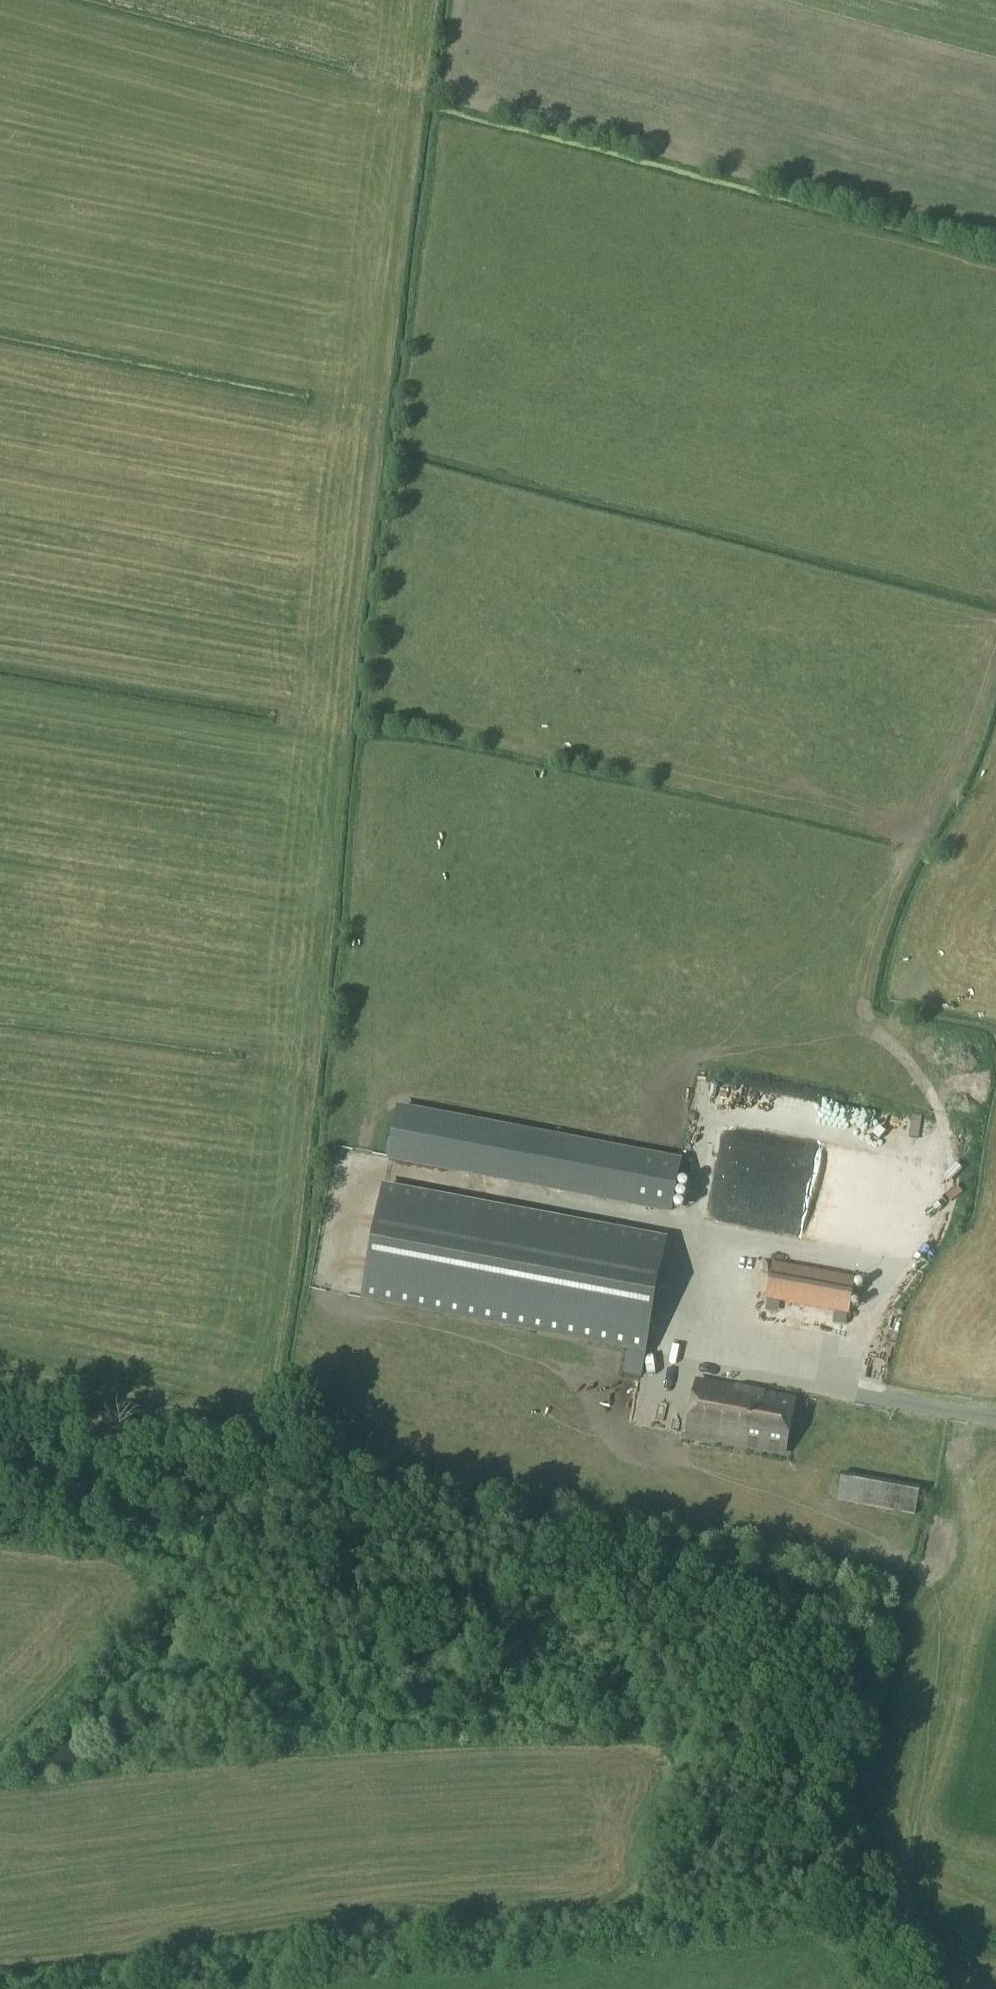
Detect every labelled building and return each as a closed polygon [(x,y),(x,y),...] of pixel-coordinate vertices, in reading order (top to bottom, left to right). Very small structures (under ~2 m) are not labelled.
[(671,1212),(680,1165),(638,1157),(629,1204),(671,1212)] [(383,1190),(362,1299),(645,1352),(665,1243),(383,1190)] [(765,1301),(849,1317),(856,1280),(772,1265),(765,1301)] [(755,1346),(812,1353),(816,1320),(776,1315),(775,1319),(758,1317),(755,1346)] [(697,1383),(687,1436),(784,1454),(794,1401),(697,1383)] [(836,1503),(914,1516),(920,1489),(842,1474),(836,1503)]
